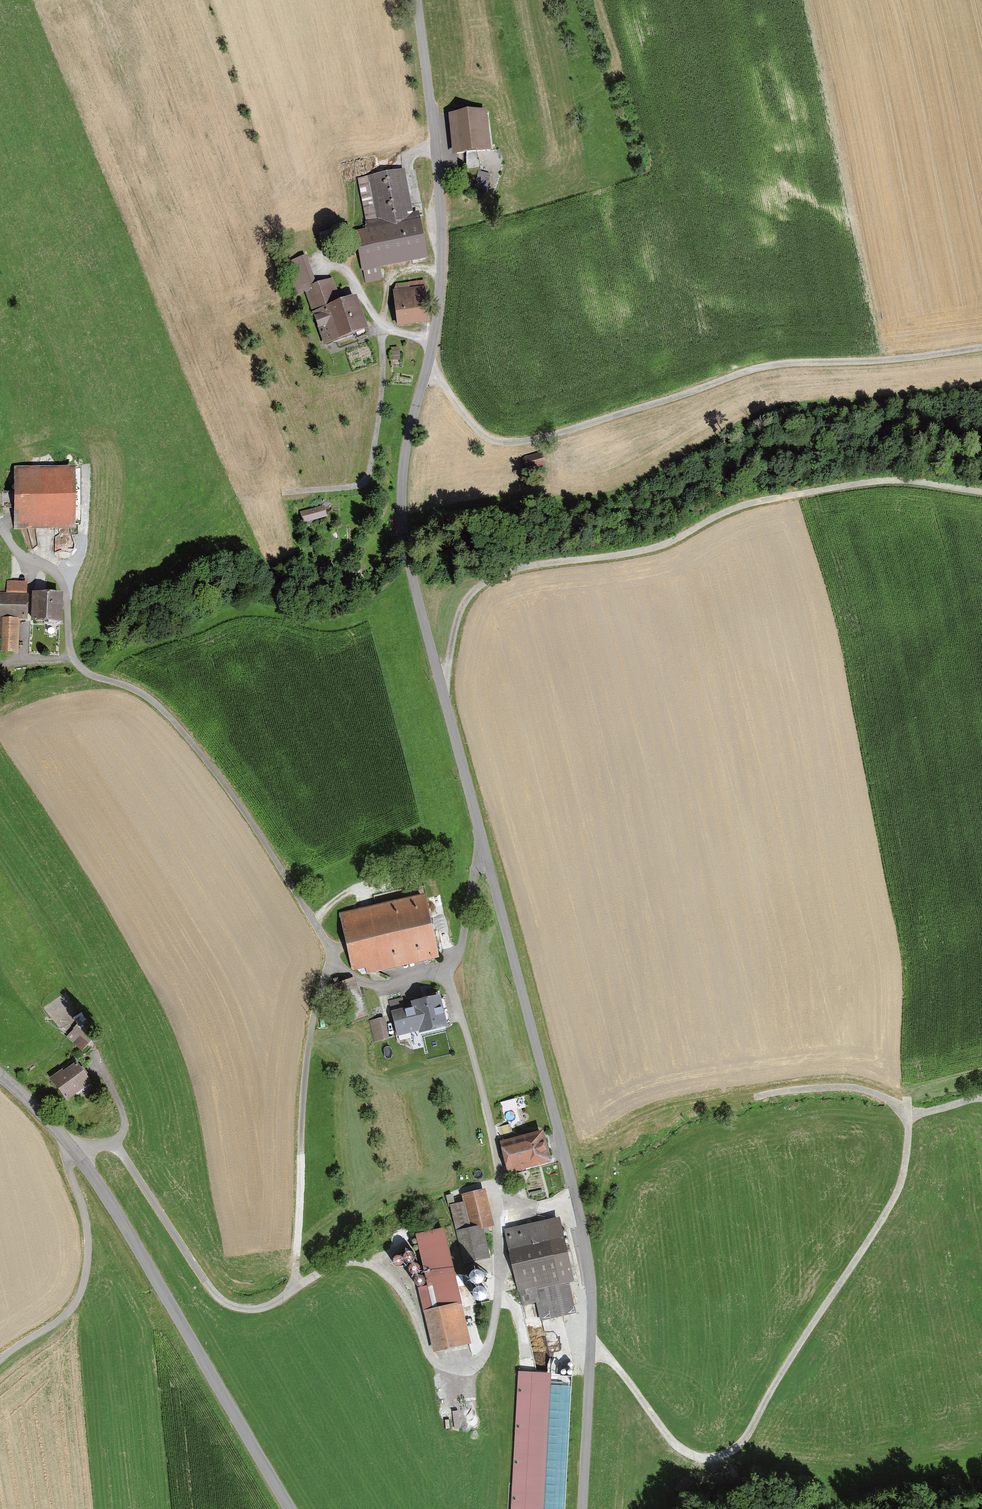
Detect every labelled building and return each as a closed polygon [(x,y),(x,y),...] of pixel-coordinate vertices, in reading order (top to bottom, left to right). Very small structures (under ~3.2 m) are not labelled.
[(453,152),(492,148),(487,108),(448,112),(453,152)] [(380,266),(428,258),(418,210),(412,212),(404,168),(356,177),(366,227),(353,229),(361,272),(362,271),(365,284),(383,281),(380,266)] [(491,174),(479,171),(474,187),(486,191),(491,174)] [(316,282),(306,254),(285,263),(298,295),(305,292),(313,289),(311,284),(316,282)] [(313,289),(305,292),(323,343),(368,327),(356,294),(340,300),(332,276),(316,282),(311,284),(313,289)] [(394,290),(398,325),(429,321),(425,286),(394,290)] [(399,347),(391,347),(391,350),(389,350),(390,360),(401,360),(400,350),(399,350),(399,347)] [(539,455),(522,459),(525,469),(542,464),(539,455)] [(75,465),(13,465),(13,528),(75,528),(75,465)] [(324,505),(299,514),(303,524),(327,516),(324,505)] [(28,582),(7,581),(7,593),(0,593),(0,653),(18,654),(20,621),(27,621),(29,596),(27,596),(28,582)] [(62,591),(32,590),(31,619),(47,620),(61,620),(62,591)] [(427,898),(341,916),(352,972),(438,955),(427,898)] [(354,977),(331,984),(344,1025),(367,1017),(354,977)] [(442,991),(389,1003),(397,1037),(449,1026),(442,991)] [(67,1037),(82,1052),(92,1043),(80,1030),(86,1024),(80,1018),(76,1022),(79,1025),(67,1037)] [(385,1018),(372,1019),(374,1041),(386,1040),(385,1018)] [(79,1060),(50,1079),(66,1105),(96,1086),(79,1060)] [(543,1130),(499,1141),(507,1172),(551,1161),(543,1130)] [(449,1199),(462,1265),(491,1259),(478,1193),(449,1199)] [(555,1219),(508,1230),(530,1320),(577,1309),(555,1219)] [(447,1227),(403,1237),(431,1352),(474,1342),(447,1227)] [(519,1372),(511,1508),(544,1508),(552,1374),(519,1372)]
